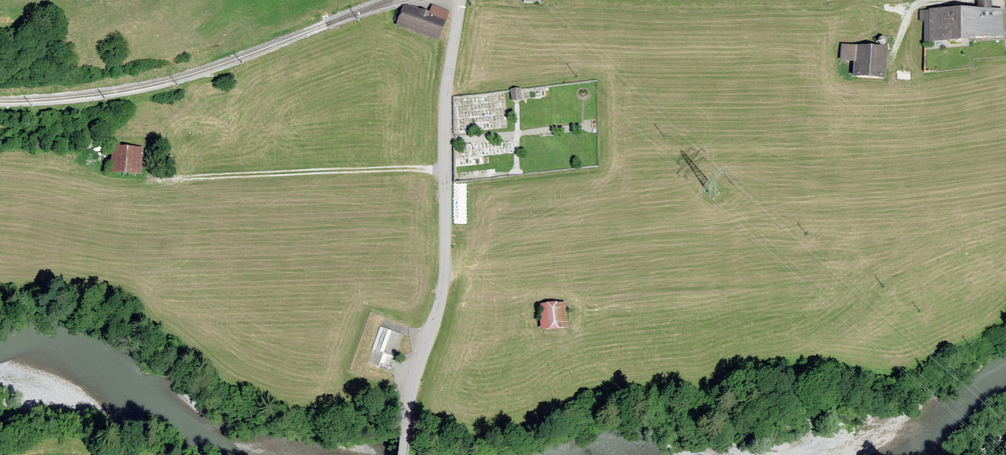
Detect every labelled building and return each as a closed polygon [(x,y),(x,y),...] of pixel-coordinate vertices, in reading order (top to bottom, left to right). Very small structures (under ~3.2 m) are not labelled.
[(404,6),(397,26),(441,42),(448,23),(404,6)] [(1003,11),(931,11),(931,41),(1003,41),(1003,11)] [(886,48),(843,45),(842,59),(857,60),(856,74),(884,76),(886,48)] [(521,99),(519,89),(511,90),(512,100),(521,99)] [(141,149),(115,147),(113,170),(139,172),(141,149)] [(564,304),(541,306),(543,328),(566,326),(564,304)] [(381,329),(371,362),(390,368),(401,335),(381,329)]
